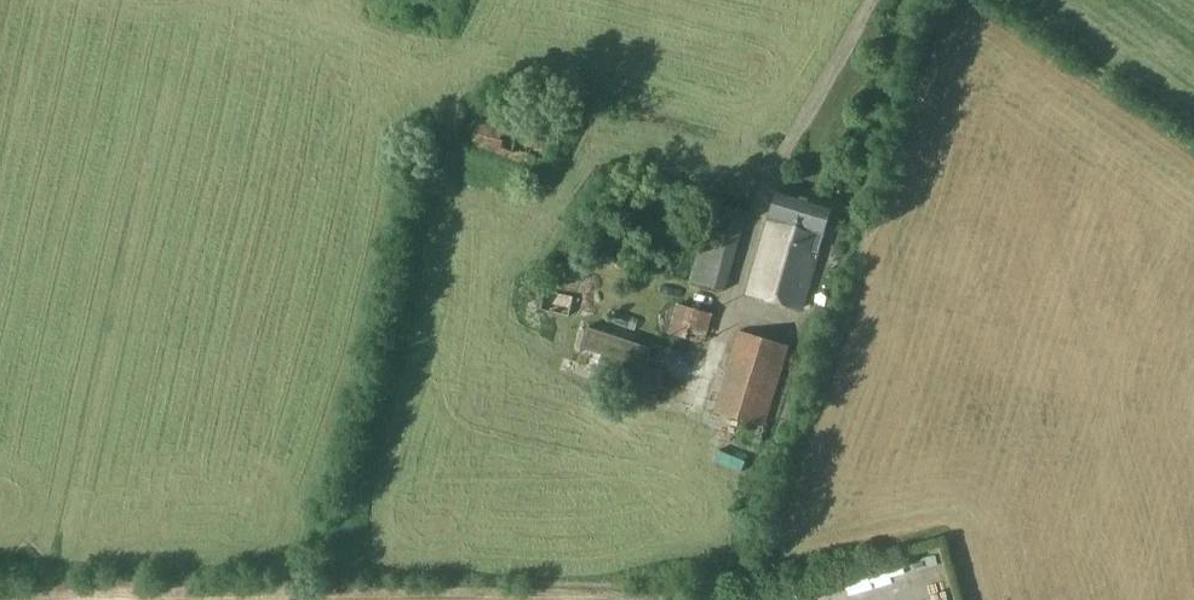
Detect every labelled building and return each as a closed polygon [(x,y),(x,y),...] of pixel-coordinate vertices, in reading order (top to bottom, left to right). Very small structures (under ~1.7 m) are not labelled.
[(554,141),(479,120),(470,155),(545,174),(554,141)] [(771,219),(749,291),(801,307),(823,235),(824,235),(833,204),(779,188),(770,219),(771,219)] [(725,289),(748,209),(715,200),(692,280),(725,289)] [(571,295),(550,290),(546,309),(567,313),(571,295)] [(668,333),(678,336),(705,345),(714,314),(677,303),(668,333)] [(741,329),(738,336),(726,375),(715,413),(764,428),(775,391),(790,344),(741,329)]
